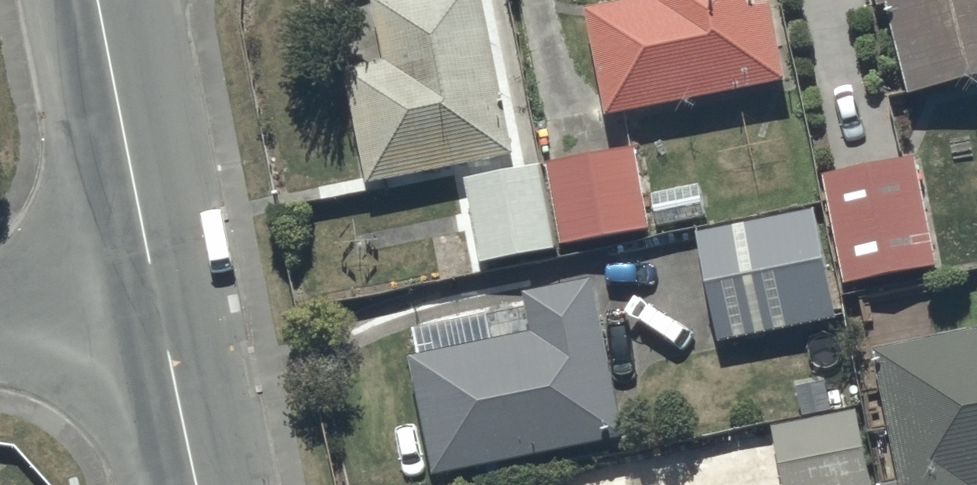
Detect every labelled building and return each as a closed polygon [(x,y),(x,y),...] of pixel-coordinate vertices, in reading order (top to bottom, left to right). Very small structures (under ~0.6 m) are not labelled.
[(484,0),(389,0),(373,4),(386,66),(344,74),(368,193),(516,162),(484,0)] [(770,0),(650,0),(651,3),(585,16),(607,124),(787,87),(770,0)] [(880,14),(888,12),(910,102),(976,85),(976,0),(876,0),(880,14)] [(648,236),(634,156),(548,171),(562,251),(648,236)] [(920,161),(821,180),(842,291),(941,272),(920,161)] [(551,260),(539,174),(468,186),(480,270),(551,260)] [(700,186),(652,195),(658,231),(706,223),(700,186)] [(839,326),(816,214),(695,238),(717,350),(839,326)] [(595,286),(523,302),(524,309),(411,333),(417,363),(408,365),(433,484),(437,484),(628,446),(595,286)] [(899,484),(976,484),(976,335),(934,344),(928,317),(867,330),(899,484)] [(772,432),(783,484),(875,484),(862,414),(772,432)]
